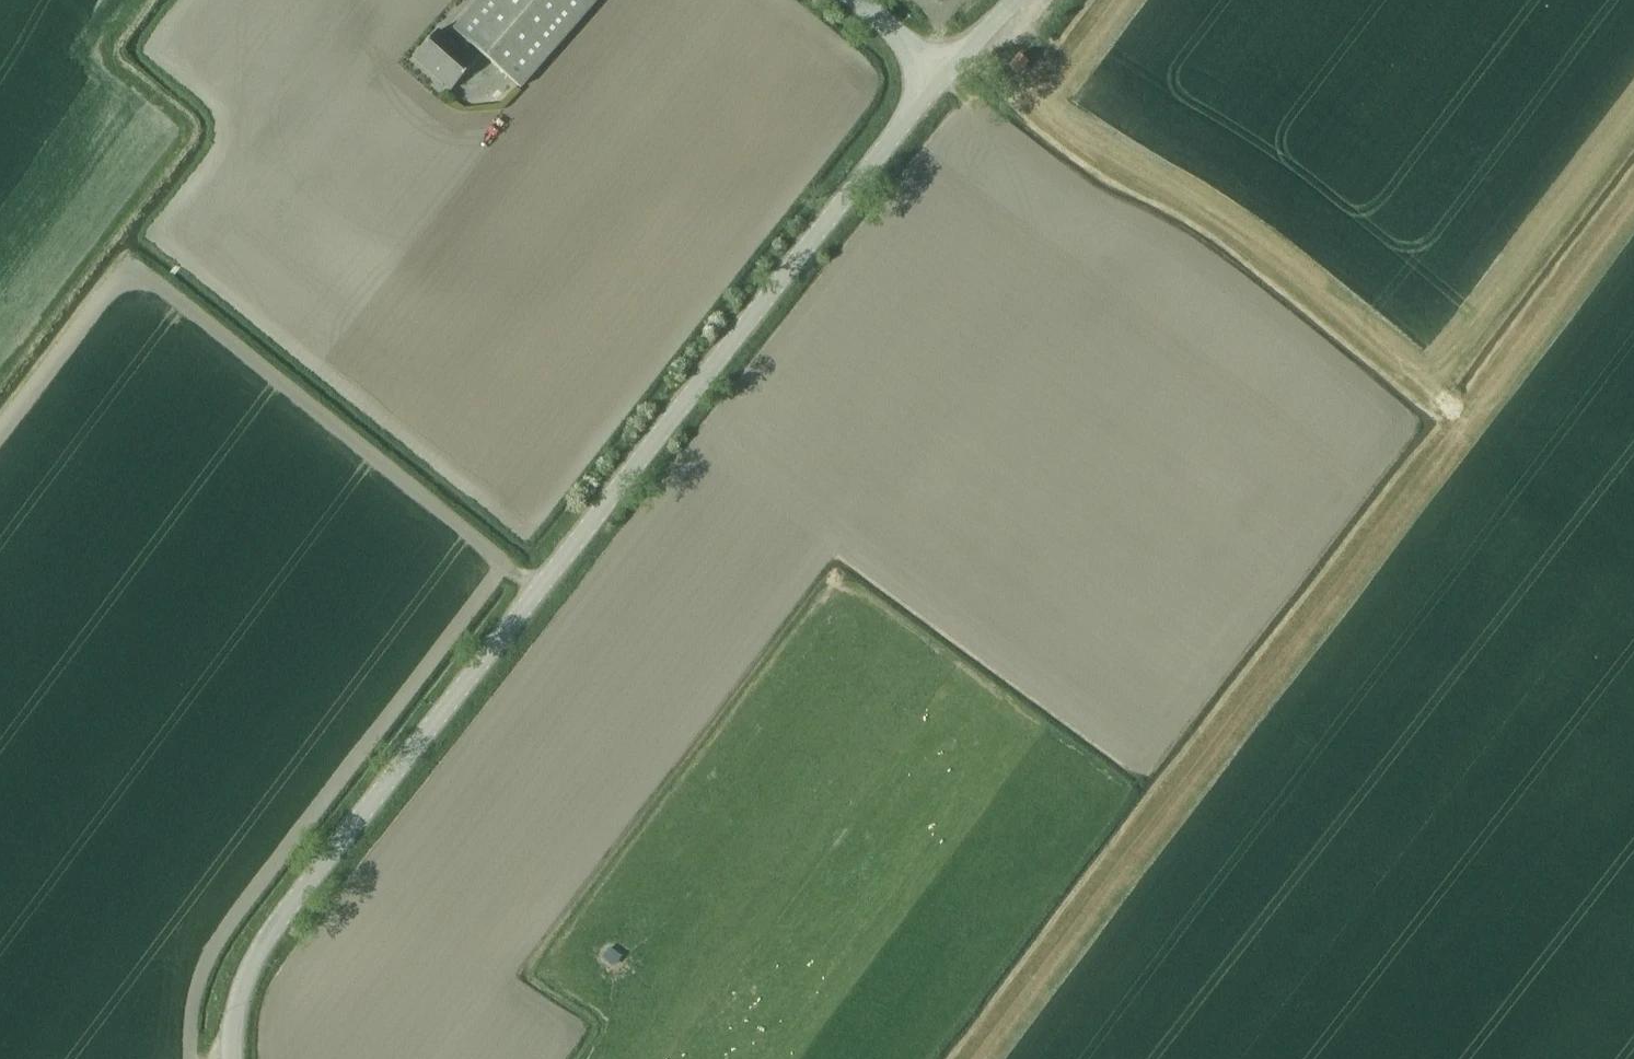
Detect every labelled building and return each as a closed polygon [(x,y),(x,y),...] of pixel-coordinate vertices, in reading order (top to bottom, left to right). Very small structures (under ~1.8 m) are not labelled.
[(417,60),(455,92),(481,61),(469,50),(473,45),(524,88),(598,0),(482,0),(456,31),(464,37),(457,46),(441,32),(417,60)] [(1029,64),(1018,55),(1008,66),(1019,75),(1029,64)]
